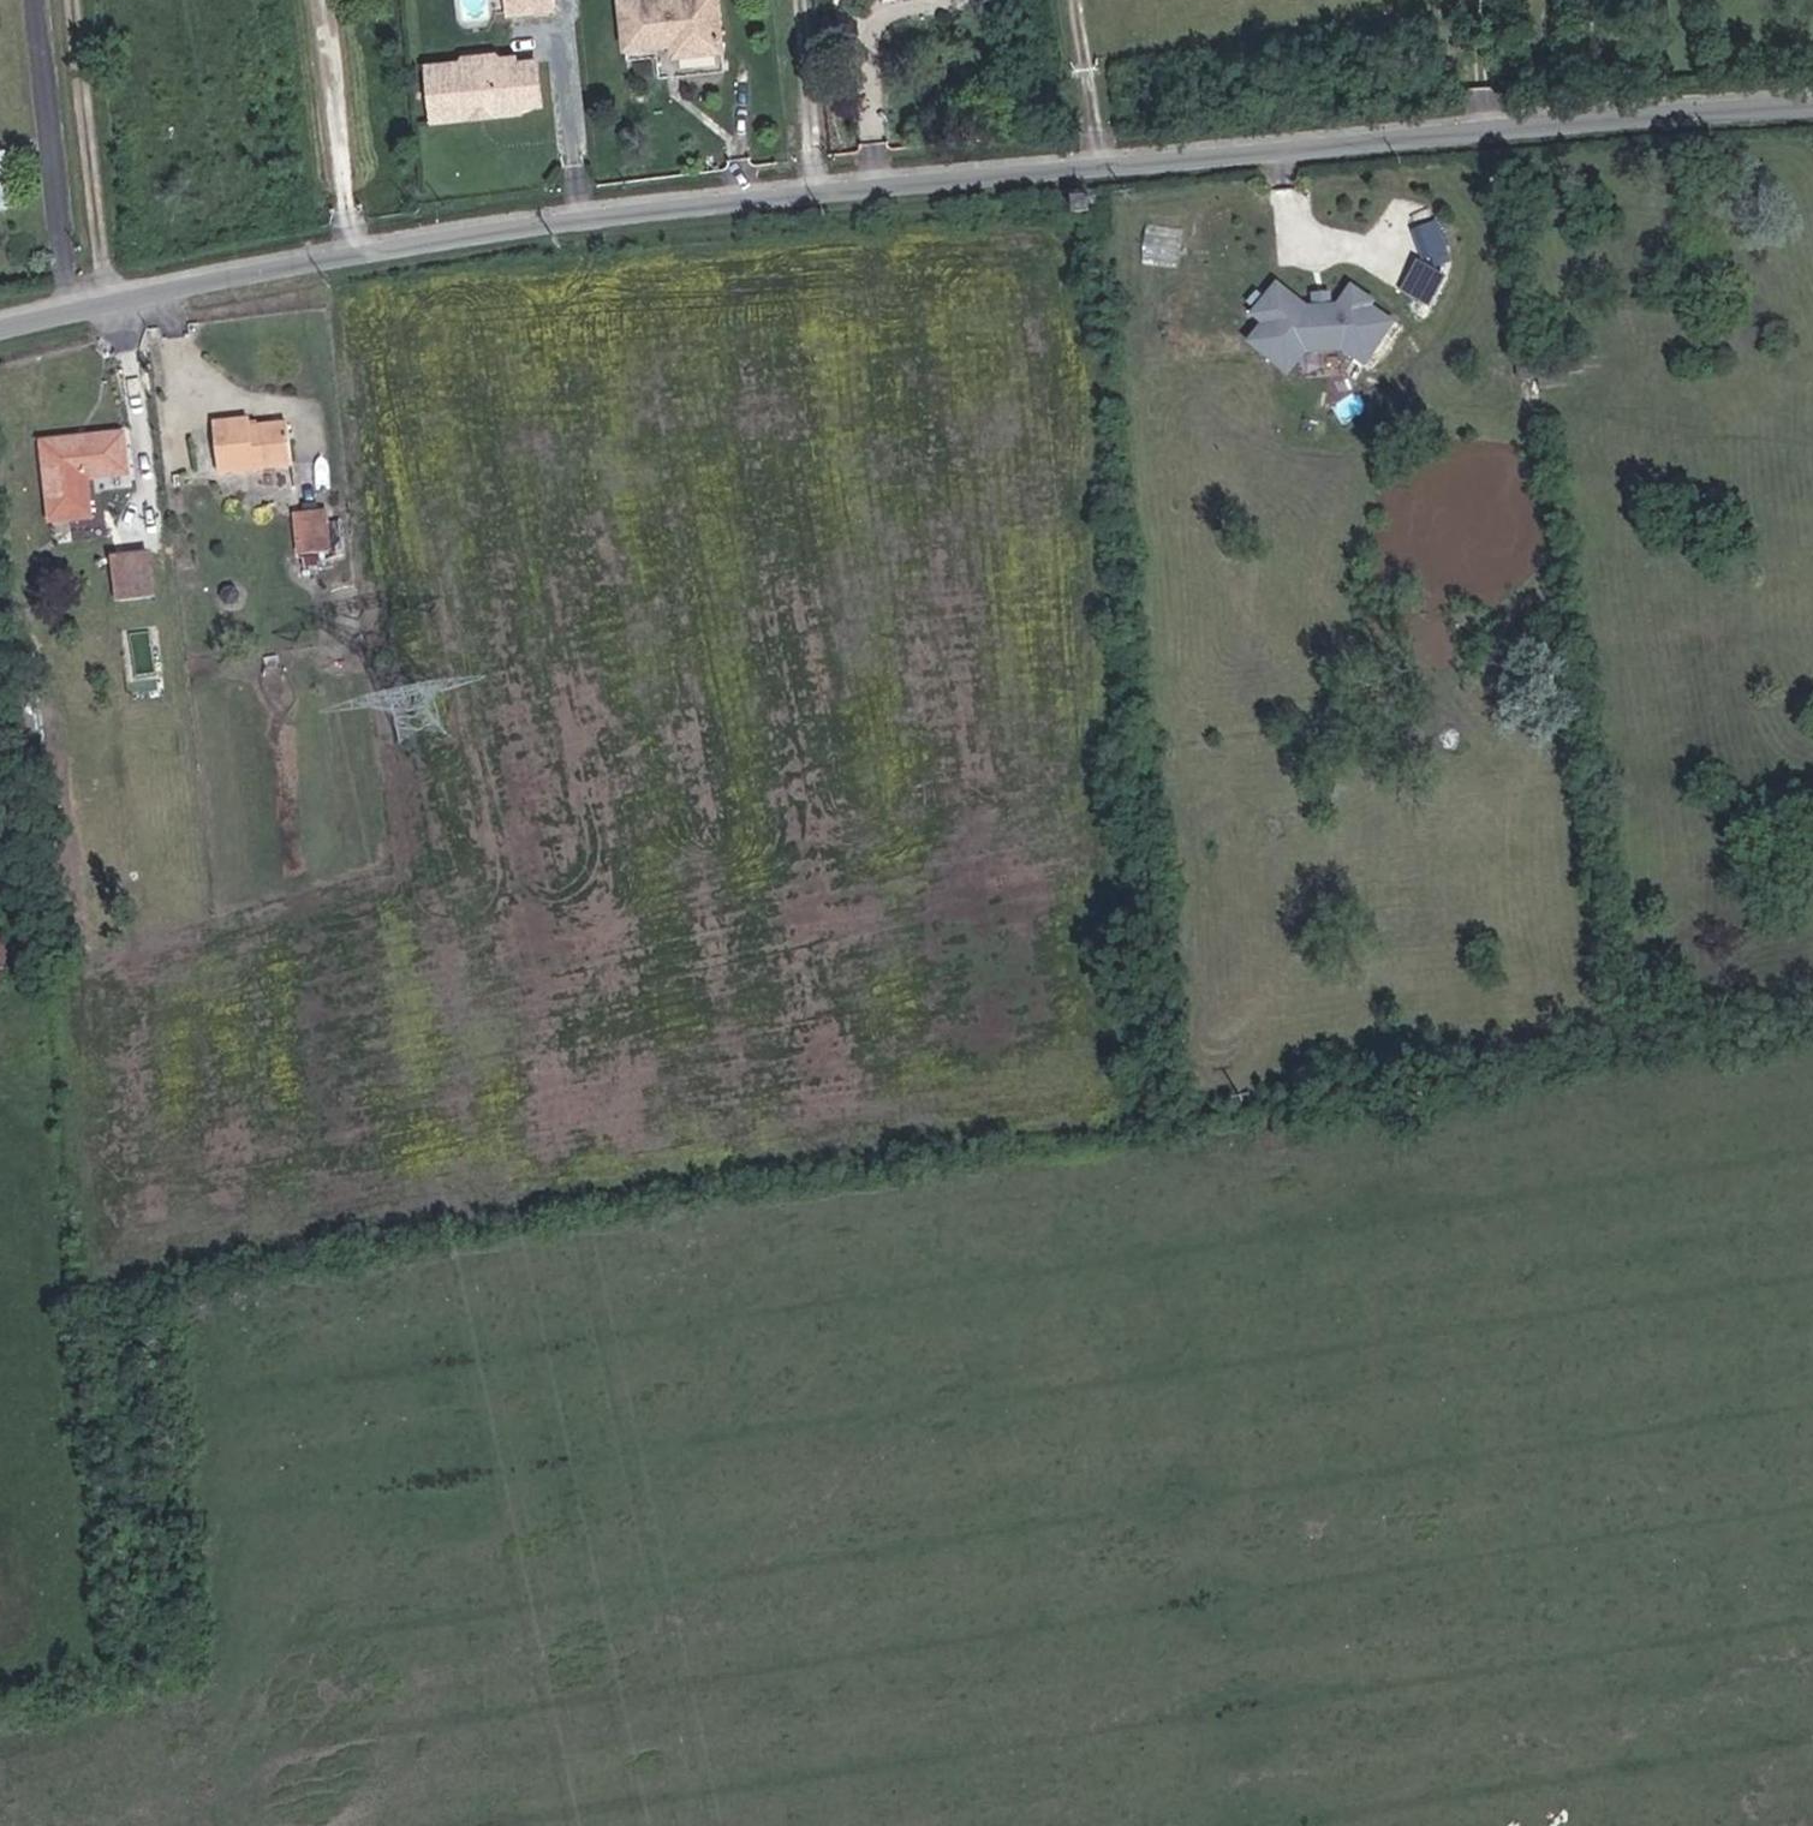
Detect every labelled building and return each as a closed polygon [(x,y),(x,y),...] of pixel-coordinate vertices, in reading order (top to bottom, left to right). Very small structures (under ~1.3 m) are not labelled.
[(606,45),(653,40),(654,57),(697,52),(692,0),(602,0),(606,45)] [(481,51),(443,54),(443,57),(451,63),(475,60),(481,53),(481,51)] [(523,98),(519,56),(498,58),(497,52),(481,53),(475,60),(451,63),(443,57),(410,60),(416,114),(502,106),(502,100),(523,98)] [(1051,193),(1038,195),(1039,206),(1052,204),(1051,193)] [(1256,322),(1241,341),(1288,377),(1317,339),(1359,370),(1399,318),(1349,281),(1324,313),(1275,275),(1245,314),(1256,322)] [(189,421),(193,465),(268,457),(264,421),(221,425),(221,418),(189,421)] [(73,433),(76,476),(102,473),(97,430),(73,433)] [(19,480),(76,476),(73,433),(14,437),(19,480)] [(275,544),(299,543),(309,542),(303,501),(272,505),(275,544)] [(300,558),(299,543),(275,544),(277,559),(300,558)] [(121,549),(83,551),(86,592),(124,589),(121,549)]
